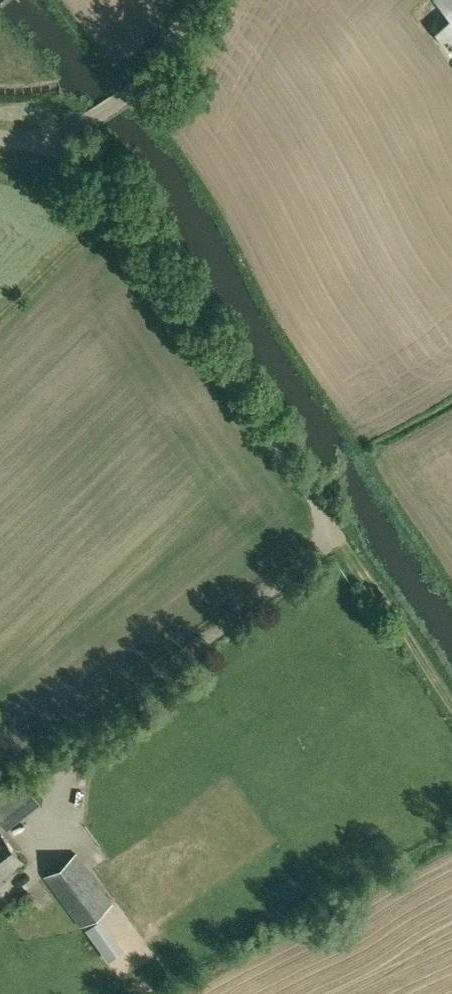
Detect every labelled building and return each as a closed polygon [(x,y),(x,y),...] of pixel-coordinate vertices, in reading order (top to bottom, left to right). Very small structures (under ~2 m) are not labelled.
[(449,14),(430,30),(451,54),(451,0),(436,0),(449,14)] [(38,802),(20,778),(0,794),(0,824),(4,829),(8,826),(38,802)] [(32,819),(18,832),(26,840),(40,827),(32,819)] [(23,861),(0,833),(0,879),(23,861)] [(80,925),(111,902),(76,854),(44,877),(80,925)] [(101,920),(85,931),(108,962),(124,951),(101,920)]
